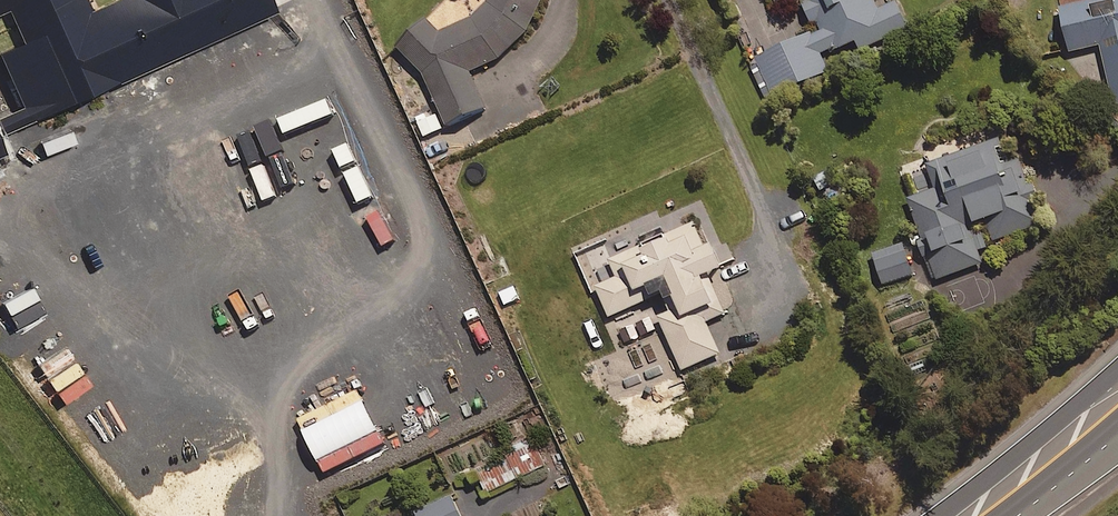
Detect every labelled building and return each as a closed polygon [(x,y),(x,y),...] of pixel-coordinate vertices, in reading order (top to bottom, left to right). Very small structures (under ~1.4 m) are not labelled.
[(11,11),(26,44),(0,56),(25,109),(0,120),(0,122),(7,137),(280,13),(275,0),(0,0),(0,16),(11,11)] [(542,0),(487,0),(481,8),(471,16),(455,25),(437,31),(427,18),(398,48),(416,65),(430,86),(438,103),(445,127),(488,107),(472,72),(499,59),(521,39),(534,21),(542,0)] [(814,30),(757,56),(774,94),(828,69),(822,55),(855,40),(859,49),(909,27),(897,1),(879,9),(875,0),(800,0),(814,30)] [(1060,7),(1070,51),(1101,44),(1115,104),(1117,104),(1117,0),(1088,0),(1060,7)] [(1006,164),(998,140),(929,165),(937,188),(908,198),(937,278),(982,262),(977,247),(1038,225),(1027,194),(1036,191),(1024,157),(1006,164)] [(705,248),(694,223),(610,259),(617,277),(596,286),(609,316),(664,293),(671,311),(658,317),(680,369),(719,353),(706,320),(722,313),(705,273),(722,266),(713,245),(705,248)] [(913,276),(903,244),(873,253),(883,285),(913,276)] [(475,464),(488,493),(546,468),(533,439),(475,464)] [(451,495),(415,511),(417,515),(461,515),(451,495)]
